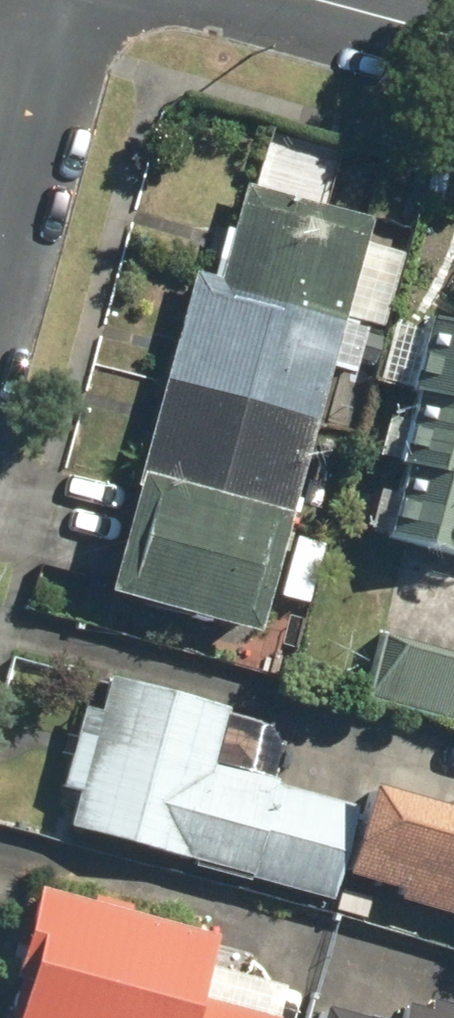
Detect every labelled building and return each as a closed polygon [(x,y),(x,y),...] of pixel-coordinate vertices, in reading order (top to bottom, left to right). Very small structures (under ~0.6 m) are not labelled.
[(374,210),(254,177),(228,271),(195,262),(108,578),(262,619),(374,210)] [(439,305),(419,377),(431,380),(411,453),(418,455),(398,526),(453,541),(453,309),(439,305)] [(388,630),(372,687),(453,710),(453,647),(388,630)] [(235,698),(100,660),(66,783),(86,788),(77,819),(336,891),(362,796),(219,756),(235,698)] [(384,774),(359,863),(409,877),(404,893),(453,907),(453,794),(384,774)] [(37,881),(14,968),(27,971),(16,1013),(24,1015),(24,1017),(293,1017),(295,1011),(212,989),(227,930),(37,881)] [(329,996),(324,1017),(453,1017),(453,992),(440,989),(436,1003),(416,998),(411,1017),(329,996)]
